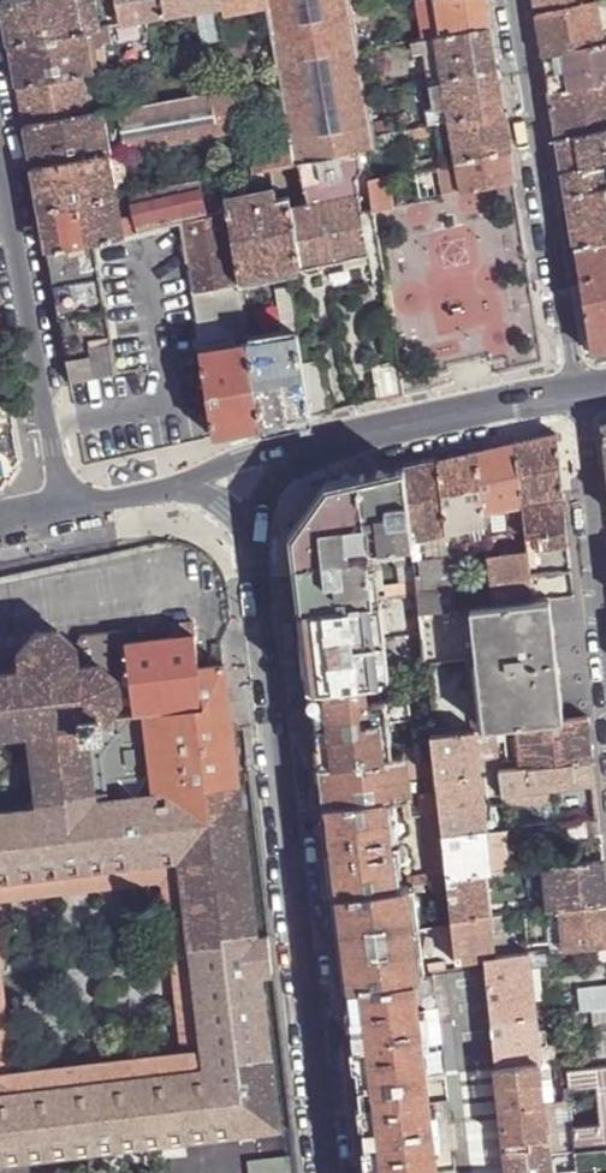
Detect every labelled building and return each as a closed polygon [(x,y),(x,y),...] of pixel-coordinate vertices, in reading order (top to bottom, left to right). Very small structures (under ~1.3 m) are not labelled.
[(98,27),(120,24),(116,0),(2,0),(6,24),(9,42),(86,30),(98,27)] [(120,24),(120,25),(138,22),(145,21),(187,13),(224,7),(223,0),(116,0),(120,24)] [(224,7),(227,23),(233,21),(232,14),(267,8),(266,0),(223,0),(224,7)] [(267,8),(285,109),(289,130),(291,142),(294,164),(298,163),(378,149),(376,134),(374,125),(368,94),(360,50),(355,19),(353,13),(351,0),(266,0),(267,8)] [(371,0),(351,0),(353,13),(373,9),(371,0)] [(438,16),(442,37),(490,29),(487,9),(486,0),(423,0),(417,1),(421,18),(438,16)] [(536,16),(596,3),(595,0),(534,0),(535,7),(536,16)] [(596,3),(536,16),(540,40),(543,57),(605,44),(605,1),(596,3)] [(363,19),(355,19),(360,50),(377,49),(374,35),(367,37),(363,19)] [(139,29),(146,28),(145,21),(138,22),(139,29)] [(230,39),(227,23),(217,25),(221,51),(232,49),(230,39)] [(429,54),(439,52),(443,79),(497,69),(494,53),(490,29),(442,37),(437,38),(414,42),(416,55),(429,54)] [(86,30),(9,42),(14,71),(17,84),(82,74),(93,71),(86,30)] [(246,36),(230,39),(232,49),(234,61),(250,58),(246,36)] [(543,57),(547,86),(549,96),(605,84),(605,44),(543,57)] [(234,61),(232,49),(221,51),(217,51),(224,92),(239,90),(234,61)] [(153,62),(163,60),(161,52),(152,53),(153,62)] [(433,81),(443,79),(439,52),(429,54),(433,81)] [(438,109),(448,107),(450,120),(503,111),(500,91),(497,69),(443,79),(433,81),(438,109)] [(89,114),(82,74),(17,84),(22,113),(24,125),(89,114)] [(556,141),(605,131),(605,84),(549,96),(554,124),(556,141)] [(224,92),(101,112),(109,154),(122,152),(208,138),(246,131),(239,90),(224,92)] [(289,130),(285,109),(273,112),(276,132),(289,130)] [(506,130),(503,111),(450,120),(457,162),(510,152),(506,130)] [(109,154),(101,112),(89,114),(24,125),(28,148),(31,166),(109,154)] [(383,123),(374,125),(376,134),(386,132),(383,123)] [(436,131),(436,123),(429,124),(408,128),(410,139),(430,135),(430,132),(436,131)] [(249,149),(246,131),(208,138),(209,145),(232,142),(237,166),(213,170),(215,178),(221,177),(242,173),(252,171),(253,171),(249,149)] [(603,182),(601,168),(605,167),(605,131),(556,141),(570,226),(574,247),(605,241),(605,181),(603,182)] [(291,142),(249,149),(253,171),(269,168),(294,164),(291,142)] [(379,149),(378,149),(298,163),(305,206),(288,209),(298,268),(300,268),(301,270),(305,273),(320,269),(323,265),(322,263),(341,259),(341,262),(346,264),(362,261),(364,256),(364,254),(367,253),(363,227),(355,179),(362,170),(360,161),(381,157),(379,149)] [(130,193),(122,152),(109,154),(116,195),(130,193)] [(512,166),(510,152),(457,162),(440,165),(445,196),(515,182),(512,166)] [(116,195),(109,154),(31,166),(35,187),(39,209),(116,195)] [(254,185),(252,171),(242,173),(245,187),(254,185)] [(373,210),(391,207),(386,176),(366,179),(371,208),(371,211),(373,210)] [(123,234),(180,221),(207,216),(227,211),(225,197),(221,177),(215,178),(199,181),(130,193),(116,195),(123,234)] [(238,280),(298,268),(288,209),(286,198),(274,199),(272,189),(225,197),(227,211),(238,280)] [(123,234),(116,195),(39,209),(44,236),(46,251),(93,241),(123,234)] [(192,290),(238,280),(227,211),(207,216),(180,221),(190,281),(192,290)] [(105,310),(93,241),(46,251),(49,268),(56,303),(58,318),(105,310)] [(574,247),(578,276),(591,356),(605,352),(605,241),(574,247)] [(202,349),(249,342),(238,280),(192,290),(202,349)] [(249,342),(263,426),(310,415),(301,365),(288,285),(276,289),(283,336),(249,342)] [(70,380),(116,372),(105,310),(58,318),(66,356),(70,380)] [(239,430),(263,426),(249,342),(202,349),(216,436),(239,430)] [(403,395),(397,360),(370,367),(377,401),(403,395)] [(320,413),(329,411),(321,361),(301,365),(310,415),(320,413)] [(0,398),(0,483),(4,483),(22,453),(12,396),(0,398)] [(514,445),(521,508),(525,539),(539,537),(541,551),(567,548),(555,437),(530,443),(514,445)] [(492,450),(475,454),(482,514),(502,511),(521,508),(514,445),(492,450)] [(438,462),(446,533),(447,547),(485,539),(482,514),(475,454),(453,459),(438,462)] [(452,597),(448,562),(447,547),(446,533),(438,462),(416,467),(404,469),(413,566),(415,582),(417,596),(419,614),(454,609),(452,597)] [(413,566),(404,469),(376,475),(359,479),(366,543),(373,546),(393,545),(395,567),(413,566)] [(357,547),(357,543),(364,543),(366,543),(359,479),(329,485),(294,534),(296,551),(297,563),(351,557),(351,555),(349,548),(357,547)] [(525,539),(521,508),(502,511),(507,554),(526,553),(525,539)] [(531,598),(526,553),(507,554),(487,557),(492,593),(494,605),(532,600),(531,598)] [(300,585),(303,610),(373,601),(369,560),(361,554),(351,555),(351,557),(297,563),(300,585)] [(380,600),(417,596),(415,582),(408,582),(407,584),(385,587),(385,590),(379,591),(380,600)] [(0,585),(0,633),(18,631),(11,583),(0,585)] [(471,608),(494,605),(492,593),(452,597),(454,609),(471,608)] [(364,683),(383,681),(374,611),(382,610),(387,614),(399,612),(402,638),(421,634),(419,614),(417,596),(380,600),(373,601),(303,610),(308,651),(312,687),(364,683)] [(494,605),(471,608),(486,731),(516,728),(563,722),(556,659),(549,599),(548,599),(532,600),(494,605)] [(224,658),(199,660),(196,631),(182,633),(126,639),(124,621),(80,626),(77,645),(79,662),(129,656),(136,715),(150,714),(157,796),(240,786),(232,720),(224,658)] [(32,732),(41,809),(108,801),(103,756),(136,715),(129,656),(79,662),(77,645),(77,640),(58,625),(35,628),(22,646),(25,670),(0,674),(0,735),(32,732)] [(25,670),(22,646),(35,628),(18,631),(0,633),(0,674),(25,670)] [(367,705),(364,683),(312,687),(316,725),(321,765),(393,759),(390,724),(411,722),(408,700),(367,705)] [(587,719),(563,722),(516,728),(520,769),(520,770),(592,761),(588,728),(587,719)] [(443,838),(486,833),(476,733),(433,739),(441,817),(443,838)] [(409,799),(405,758),(393,759),(321,765),(324,787),(327,806),(386,801),(402,799),(409,799)] [(593,773),(592,761),(520,770),(520,769),(499,772),(502,797),(503,796),(504,807),(525,804),(525,806),(550,802),(548,790),(594,785),(593,773)] [(280,1127),(262,974),(273,973),(269,937),(257,938),(242,804),(247,803),(245,789),(240,790),(240,786),(157,796),(108,801),(41,809),(0,813),(0,899),(163,880),(184,1052),(11,1072),(0,973),(0,1162),(280,1127)] [(597,808),(596,795),(577,797),(579,821),(584,821),(598,819),(597,808)] [(404,820),(411,820),(409,799),(402,799),(404,820)] [(397,889),(386,801),(327,806),(332,851),(337,896),(397,889)] [(448,879),(443,838),(441,817),(423,819),(430,877),(408,880),(408,888),(448,884),(448,879)] [(600,836),(598,819),(584,821),(587,838),(600,836)] [(490,874),(486,833),(443,838),(448,879),(484,875),(490,874)] [(603,861),(543,868),(547,910),(558,909),(605,903),(605,888),(605,881),(603,861)] [(484,875),(448,879),(448,884),(453,922),(489,917),(484,875)] [(414,932),(408,888),(397,889),(337,896),(343,944),(348,984),(414,977),(419,976),(414,932)] [(558,909),(563,951),(596,947),(605,946),(605,903),(558,909)] [(494,959),(489,917),(453,922),(453,927),(457,963),(485,960),(494,959)] [(596,947),(598,962),(605,961),(605,946),(596,947)] [(536,1017),(529,955),(494,959),(485,960),(486,968),(492,1022),(536,1017)] [(447,973),(419,976),(414,977),(348,984),(352,1018),(370,1172),(463,1172),(470,1172),(447,973)] [(578,992),(580,1012),(592,1011),(605,1009),(605,989),(578,992)] [(592,1011),(594,1026),(605,1025),(605,1009),(592,1011)] [(536,1017),(492,1022),(497,1067),(538,1062),(541,1062),(536,1017)] [(595,1039),(597,1055),(605,1054),(605,1038),(595,1039)] [(549,1154),(569,1152),(572,1172),(602,1172),(605,1172),(605,1054),(597,1055),(559,1060),(564,1103),(543,1105),(538,1062),(497,1067),(510,1172),(551,1172),(549,1154)] [(569,1152),(549,1154),(551,1172),(572,1172),(569,1152)] [(250,1162),(251,1172),(292,1172),(291,1158),(250,1162)]
